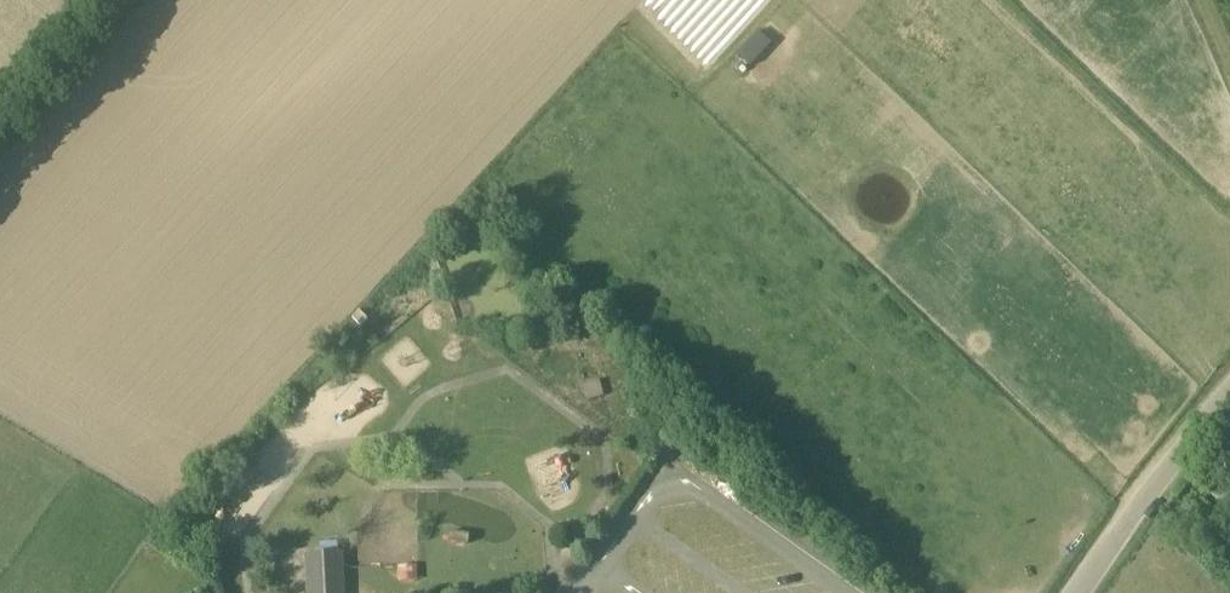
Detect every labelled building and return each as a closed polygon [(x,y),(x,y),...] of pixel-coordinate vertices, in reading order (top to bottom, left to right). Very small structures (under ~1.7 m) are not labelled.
[(306,555),(308,592),(346,592),(344,553),(306,555)]
